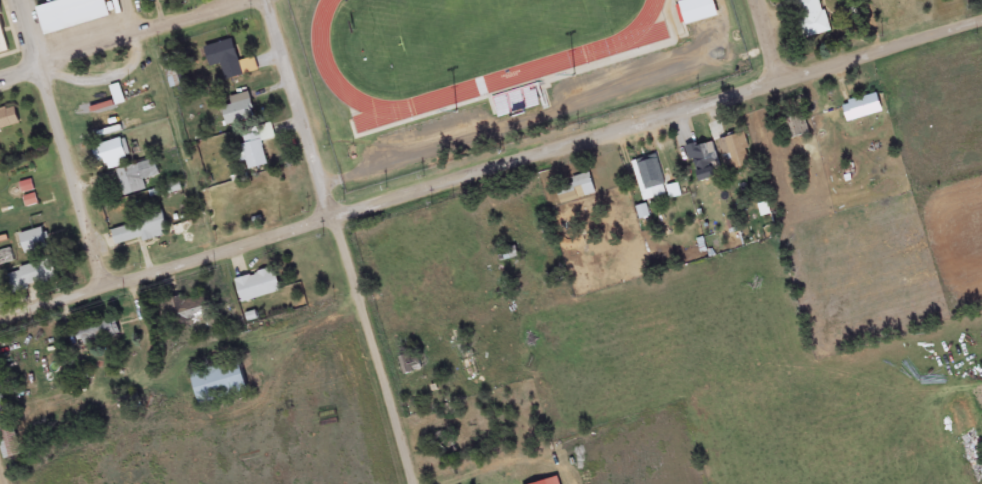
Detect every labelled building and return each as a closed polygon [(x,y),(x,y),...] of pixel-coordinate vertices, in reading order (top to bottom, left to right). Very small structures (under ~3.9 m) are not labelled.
[(110,19),(105,0),(48,0),(50,6),(37,10),(45,38),(110,19)] [(680,4),(685,27),(719,19),(714,0),(694,0),(680,4)] [(801,37),(826,37),(826,0),(801,0),(801,37)] [(9,54),(0,56),(0,21),(9,54)] [(233,41),(205,49),(210,69),(222,65),(226,82),(243,78),(233,41)] [(170,89),(185,87),(181,66),(166,69),(170,89)] [(112,89),(116,106),(124,105),(120,87),(112,89)] [(231,100),(233,108),(222,111),(228,129),(256,120),(248,94),(231,100)] [(843,106),(848,124),(883,113),(877,95),(843,106)] [(14,107),(0,112),(0,132),(20,126),(14,107)] [(790,141),(810,137),(806,120),(786,125),(790,141)] [(249,171),(268,167),(263,144),(276,140),(272,126),(240,134),(249,171)] [(752,158),(742,134),(719,145),(730,168),(752,158)] [(105,173),(123,167),(121,162),(131,159),(123,139),(96,150),(105,173)] [(716,171),(716,149),(694,149),(694,171),(716,171)] [(663,188),(656,159),(638,163),(645,193),(663,188)] [(116,172),(123,199),(147,193),(144,181),(160,177),(156,162),(116,172)] [(574,185),(557,189),(562,206),(596,197),(590,175),(573,180),(574,185)] [(169,235),(165,216),(111,230),(116,248),(169,235)] [(30,221),(34,232),(20,237),(26,257),(51,248),(41,218),(30,221)] [(52,262),(9,274),(15,292),(58,280),(52,262)] [(282,293),(275,270),(235,282),(242,305),(282,293)] [(205,317),(201,300),(179,305),(183,322),(205,317)] [(80,331),(85,348),(122,336),(116,319),(80,331)] [(192,375),(199,404),(247,394),(241,364),(192,375)] [(5,462),(23,457),(6,396),(0,397),(0,445),(5,462)]
